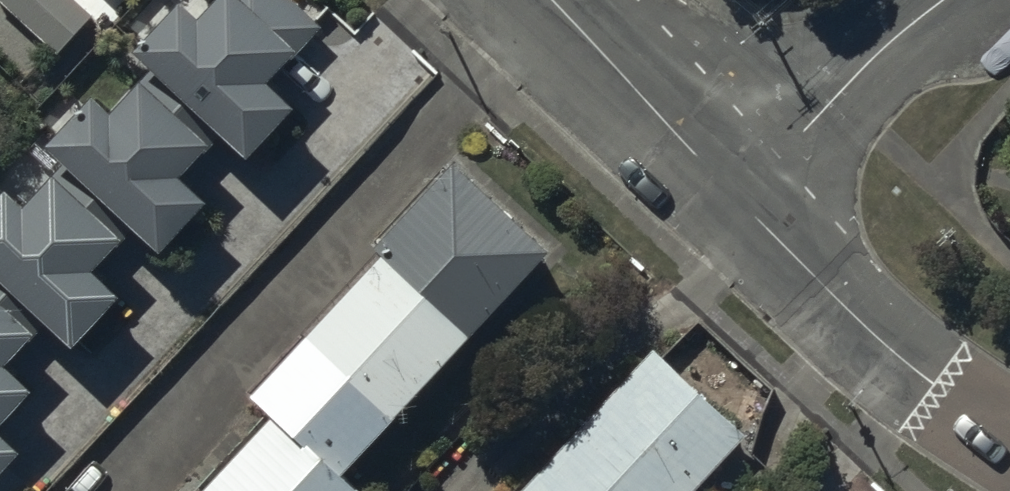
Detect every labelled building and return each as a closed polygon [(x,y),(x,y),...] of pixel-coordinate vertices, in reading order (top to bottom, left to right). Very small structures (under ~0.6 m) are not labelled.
[(73,0),(0,0),(0,6),(59,58),(94,18),(73,0)] [(135,58),(252,157),(291,112),(266,91),(323,25),(294,0),(221,0),(203,21),(182,3),(135,58)] [(92,100),(46,150),(161,254),(205,205),(181,183),(213,148),(143,84),(112,118),(92,100)] [(449,149),(245,371),(265,389),(171,490),(352,490),(365,476),(337,450),(538,231),(449,149)] [(0,200),(0,278),(77,346),(121,297),(97,276),(129,240),(58,177),(28,211),(7,192),(0,200)] [(35,391),(9,367),(39,335),(0,299),(0,429),(35,391)] [(652,340),(514,490),(676,490),(741,421),(652,340)] [(23,454),(0,433),(0,479),(23,454)]
